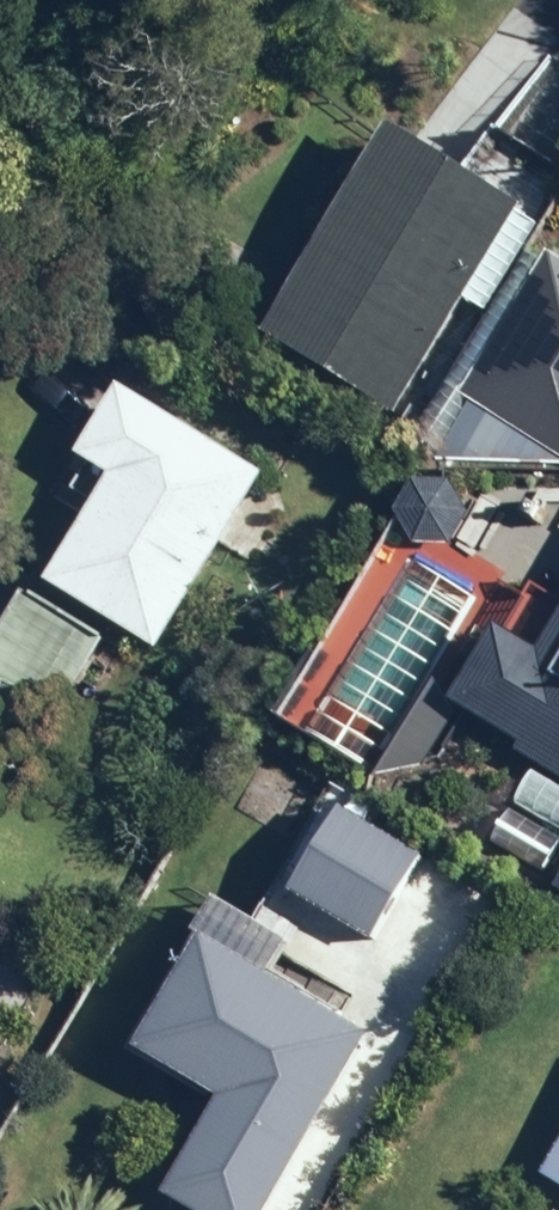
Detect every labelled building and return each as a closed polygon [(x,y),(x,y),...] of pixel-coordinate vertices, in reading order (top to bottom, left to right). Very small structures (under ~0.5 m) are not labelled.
[(407,136),(281,344),(403,418),(530,211),(407,136)] [(472,397),(558,453),(558,260),(472,397)] [(123,483),(59,590),(167,656),(273,481),(134,396),(92,465),(123,483)] [(412,523),(282,719),(368,777),(498,580),(412,523)] [(0,640),(0,679),(63,717),(107,645),(27,596),(0,640)] [(529,749),(523,758),(558,779),(558,644),(550,659),(507,634),(463,710),(529,749)] [(177,1203),(188,1209),(280,1209),(378,1040),(216,947),(151,1062),(232,1108),(177,1203)] [(546,1177),(558,1185),(558,1157),(546,1177)]
